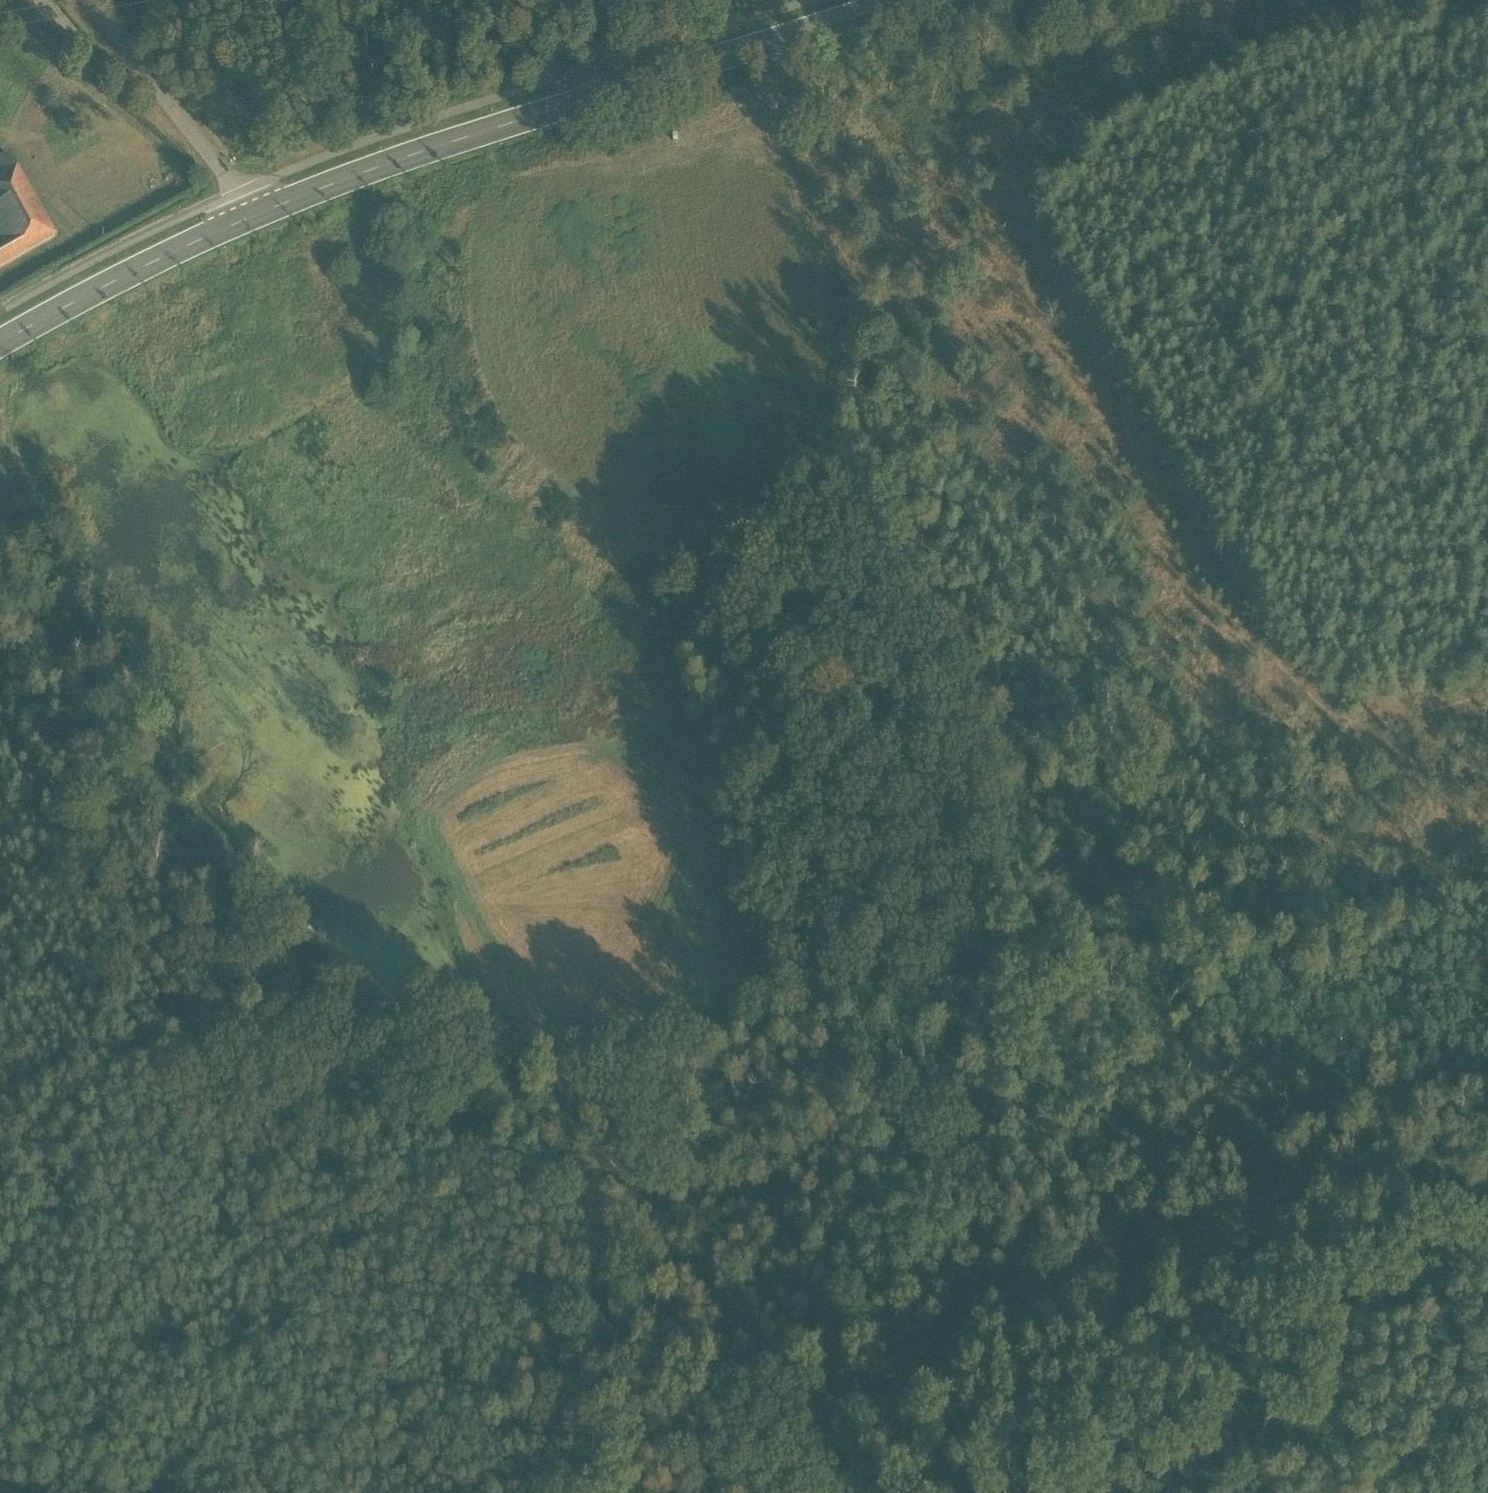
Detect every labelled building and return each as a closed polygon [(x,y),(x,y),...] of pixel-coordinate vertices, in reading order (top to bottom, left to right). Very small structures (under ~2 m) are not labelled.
[(1,179),(16,170),(7,154),(0,159),(0,177),(1,179)] [(16,238),(25,254),(54,237),(16,170),(1,179),(0,179),(0,210),(16,238)] [(2,247),(16,238),(0,210),(0,244),(2,247)] [(25,254),(16,238),(2,247),(0,247),(0,268),(25,254)]
